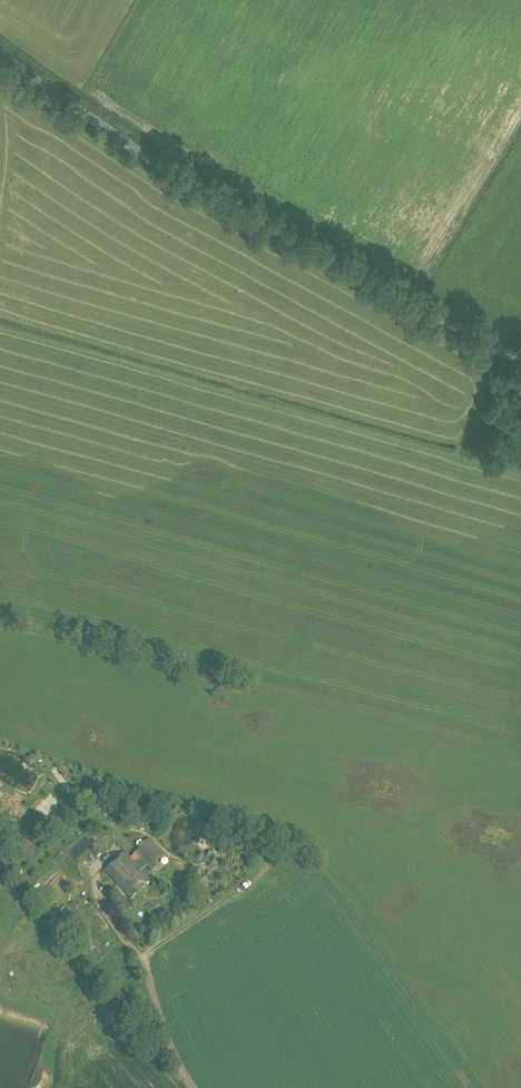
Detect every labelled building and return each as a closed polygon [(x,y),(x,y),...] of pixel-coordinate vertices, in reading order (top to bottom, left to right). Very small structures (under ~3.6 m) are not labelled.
[(150,840),(138,851),(139,851),(135,854),(141,860),(136,865),(141,871),(146,867),(152,873),(158,867),(156,865),(165,856),(150,840)] [(256,859),(259,849),(233,842),(231,852),(256,859)] [(218,859),(214,857),(210,859),(212,853),(208,851),(205,856),(204,854),(201,852),(198,853),(197,856),(198,859),(201,861),(204,860),(203,861),(207,864),(208,863),(209,867),(213,869),(217,868),(219,864),(218,859)] [(132,900),(151,882),(141,871),(136,865),(125,853),(106,871),(132,900)] [(90,940),(84,948),(91,954),(97,946),(90,940)] [(36,1060),(0,1031),(0,1087),(13,1087),(36,1060)]
